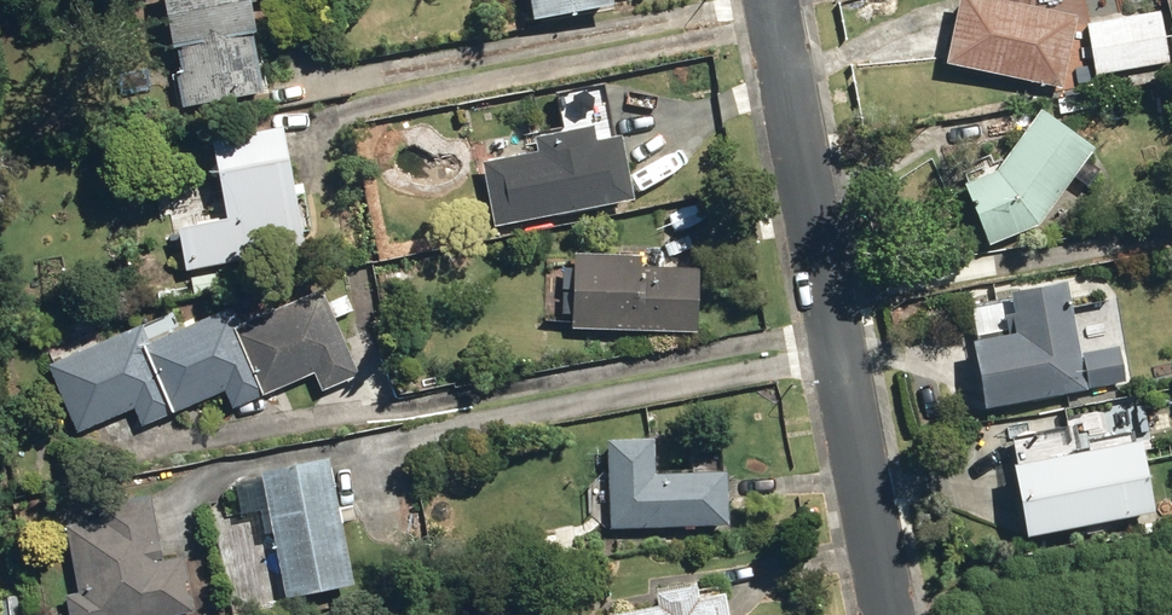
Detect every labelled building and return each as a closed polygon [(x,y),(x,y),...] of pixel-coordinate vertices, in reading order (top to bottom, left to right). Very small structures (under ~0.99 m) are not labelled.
[(180,110),(259,94),(243,10),(298,0),(158,0),(180,110)] [(523,26),(602,13),(599,0),(519,0),(523,26)] [(970,0),(952,0),(938,70),(1056,93),(1070,20),(970,0)] [(1160,12),(1084,27),(1094,78),(1171,63),(1160,12)] [(985,249),(1033,229),(1035,230),(1088,152),(1033,116),(994,174),(959,189),(985,249)] [(307,253),(281,130),(213,144),(229,218),(174,229),(184,276),(235,265),(236,268),(307,253)] [(478,160),(490,229),(625,204),(612,136),(478,160)] [(571,257),(568,332),(690,337),(693,262),(571,257)] [(1076,354),(1061,288),(999,301),(1006,337),(967,344),(978,411),(1040,401),(1039,400),(1071,393),(1121,385),(1115,348),(1076,354)] [(73,434),(132,409),(139,425),(222,392),(229,409),(309,377),(317,397),(356,380),(318,293),(299,301),(234,326),(227,309),(144,343),(136,326),(43,367),(73,434)] [(719,475),(646,477),(645,445),(602,446),(604,530),(607,530),(607,532),(720,529),(719,475)] [(1007,469),(1020,540),(1148,517),(1135,445),(1007,469)] [(319,464),(253,478),(280,599),(347,584),(319,464)] [(60,528),(74,595),(65,597),(68,614),(188,614),(180,575),(161,578),(147,510),(60,528)] [(715,594),(613,614),(719,614),(715,594)]
